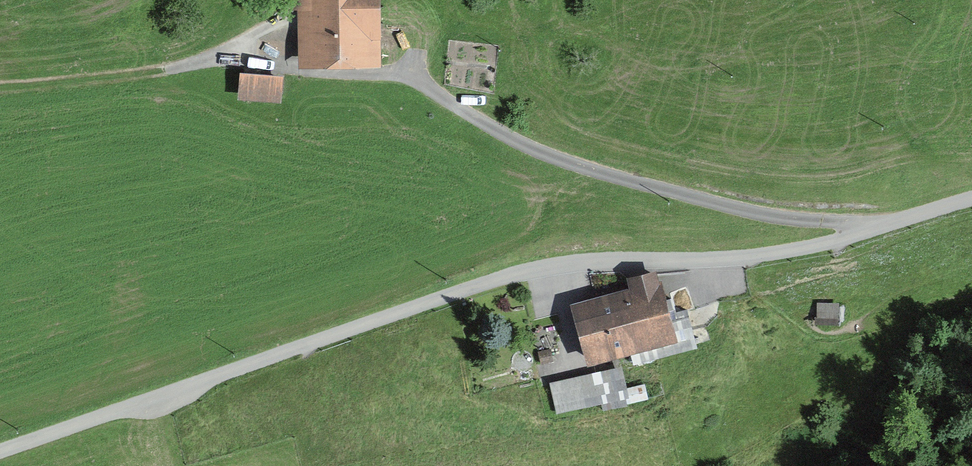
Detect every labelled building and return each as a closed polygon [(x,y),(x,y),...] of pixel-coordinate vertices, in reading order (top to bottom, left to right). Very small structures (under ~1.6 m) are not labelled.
[(297,66),(375,65),(374,0),(296,0),(297,66)] [(498,52),(456,45),(450,85),(492,91),(498,52)] [(275,81),(238,79),(237,100),(274,102),(275,81)] [(625,295),(568,312),(583,365),(669,341),(650,276),(622,284),(625,295)] [(618,367),(544,384),(551,415),(598,405),(600,413),(627,407),(618,367)]
